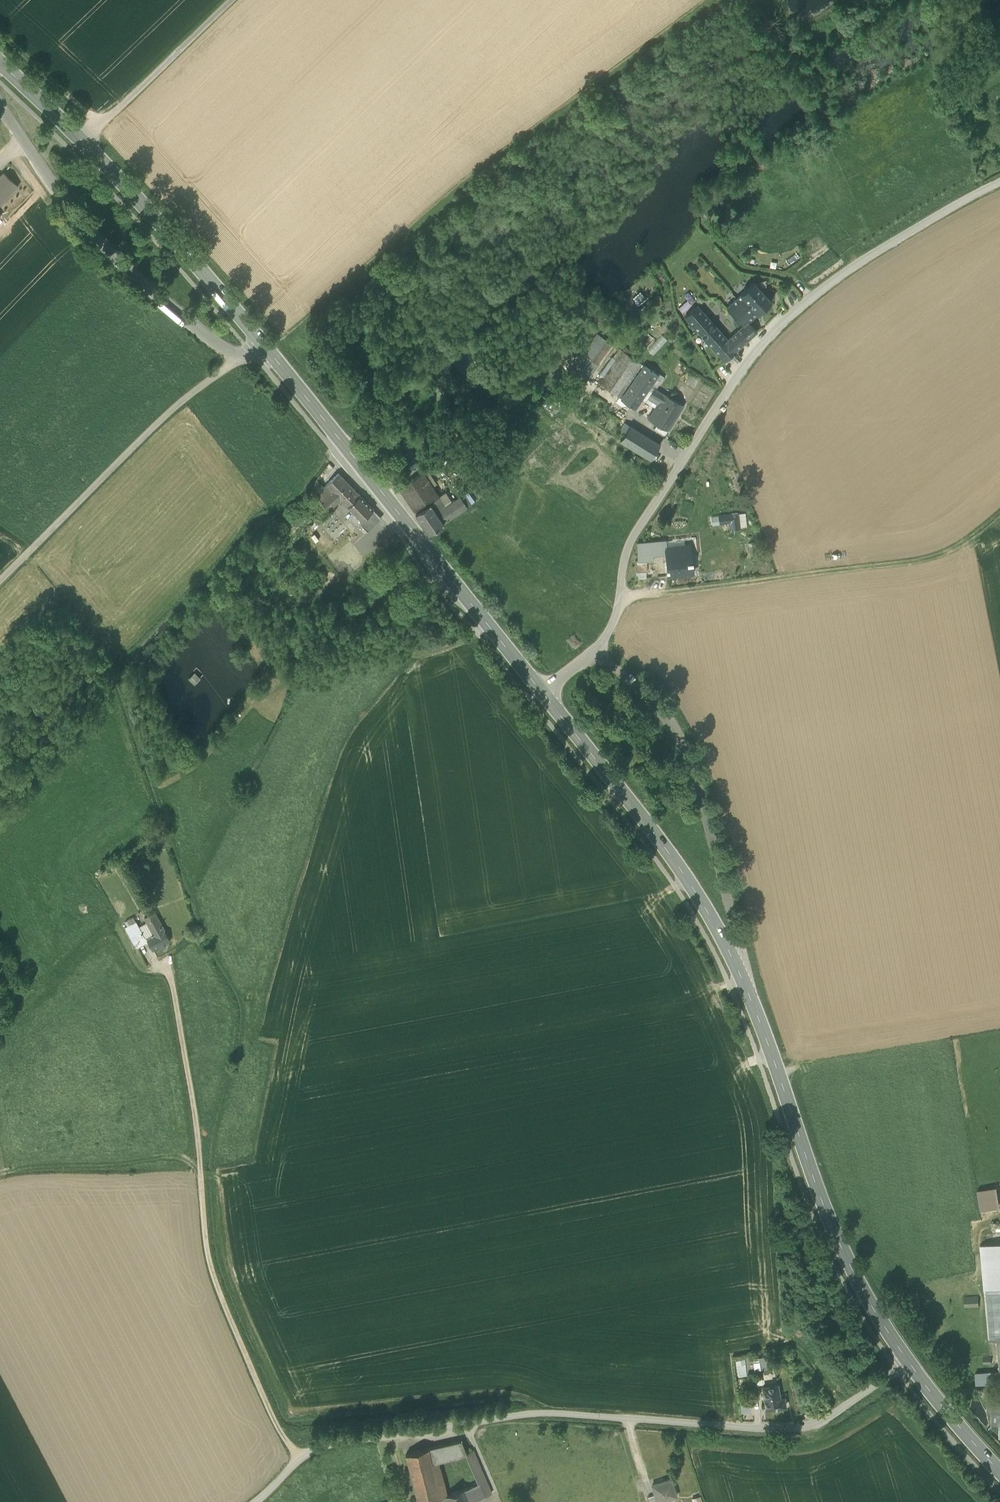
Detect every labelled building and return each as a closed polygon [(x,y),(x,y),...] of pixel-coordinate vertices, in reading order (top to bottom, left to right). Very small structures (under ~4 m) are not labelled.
[(4,173),(0,177),(0,204),(17,186),(4,173)] [(754,281),(741,293),(758,313),(771,301),(754,281)] [(750,320),(758,313),(741,293),(738,296),(726,306),(743,325),(742,326),(752,336),(759,330),(750,320)] [(651,300),(652,305),(662,303),(661,296),(654,297),(655,299),(651,300)] [(724,361),(746,341),(737,331),(728,339),(698,305),(686,316),(685,317),(724,361)] [(746,341),(752,336),(742,326),(737,331),(746,341)] [(596,334),(582,354),(590,359),(604,340),(596,334)] [(590,359),(597,364),(611,345),(604,340),(590,359)] [(619,397),(642,364),(622,350),(600,383),(619,397)] [(667,368),(673,370),(681,352),(675,350),(667,368)] [(571,371),(586,380),(597,364),(590,359),(582,354),(571,371)] [(619,397),(622,399),(645,366),(642,364),(619,397)] [(658,375),(657,375),(645,366),(622,399),(635,408),(641,399),(650,386),(652,383),(658,375)] [(586,380),(571,371),(568,375),(583,385),(586,380)] [(652,383),(657,387),(664,377),(659,373),(657,375),(658,375),(652,383)] [(646,402),(655,388),(650,386),(641,399),(646,402)] [(648,418),(669,431),(684,406),(656,389),(655,388),(646,402),(655,408),(648,418)] [(621,441),(651,460),(660,444),(630,425),(621,441)] [(430,503),(438,514),(447,508),(441,498),(423,472),(399,488),(416,512),(430,503)] [(348,518),(356,526),(359,523),(361,521),(362,521),(373,510),(374,509),(360,495),(354,489),(338,473),(326,485),(340,499),(353,513),(348,518)] [(310,488),(316,494),(324,487),(317,479),(310,488)] [(326,485),(324,487),(316,494),(330,509),(333,513),(336,510),(333,507),(340,499),(326,485)] [(447,494),(441,498),(447,508),(454,503),(447,494)] [(447,508),(438,514),(443,523),(466,508),(460,499),(454,503),(447,508)] [(429,533),(443,523),(438,514),(430,503),(416,512),(415,513),(429,533)] [(359,523),(367,531),(381,518),(373,510),(362,521),(361,521),(359,523)] [(728,514),(730,528),(739,527),(738,512),(728,514)] [(651,558),(664,557),(664,547),(666,547),(665,541),(636,544),(638,564),(648,563),(651,563),(651,558)] [(689,545),(666,547),(664,547),(664,557),(665,557),(667,576),(691,574),(689,545)] [(638,564),(638,574),(649,574),(648,563),(638,564)] [(126,855),(130,860),(155,841),(151,836),(126,855)] [(144,917),(147,922),(154,934),(152,935),(152,936),(164,930),(164,929),(154,912),(144,917)] [(125,927),(132,940),(143,934),(139,927),(136,921),(125,927)] [(147,938),(152,936),(152,935),(154,934),(147,922),(139,927),(143,934),(147,938)] [(170,941),(164,930),(152,936),(147,938),(149,942),(153,950),(159,947),(161,949),(166,947),(164,944),(170,941)] [(143,934),(132,940),(137,949),(149,942),(147,938),(143,934)] [(999,1206),(999,1193),(998,1185),(979,1188),(982,1210),(999,1206)] [(984,1288),(992,1288),(999,1287),(999,1243),(980,1245),(984,1288)] [(989,1340),(997,1339),(992,1288),(984,1288),(989,1340)] [(755,1367),(767,1367),(767,1355),(755,1355),(755,1367)] [(997,1370),(976,1371),(977,1383),(998,1382),(997,1370)] [(763,1387),(766,1409),(786,1406),(784,1398),(780,1398),(778,1384),(763,1387)] [(991,1412),(999,1411),(999,1394),(988,1394),(987,1412),(991,1412)] [(751,1412),(749,1399),(739,1400),(741,1413),(751,1412)] [(991,1425),(999,1425),(999,1411),(991,1412),(991,1425)] [(461,1440),(450,1443),(454,1457),(465,1454),(467,1454),(467,1453),(461,1440)] [(450,1443),(443,1445),(448,1459),(454,1457),(450,1443)] [(448,1459),(443,1445),(406,1454),(418,1501),(435,1501),(442,1499),(432,1463),(439,1461),(448,1459)] [(473,1450),(467,1453),(467,1454),(465,1454),(474,1473),(481,1470),(473,1450)] [(448,1495),(439,1461),(432,1463),(442,1499),(443,1499),(442,1497),(448,1495)] [(486,1481),(481,1470),(474,1473),(479,1484),(486,1481)] [(655,1494),(658,1501),(677,1496),(671,1479),(652,1485),(655,1494)] [(492,1493),(486,1481),(479,1484),(469,1488),(474,1501),(492,1493)] [(474,1501),(469,1488),(468,1487),(448,1495),(442,1497),(443,1499),(444,1501),(474,1501)]
